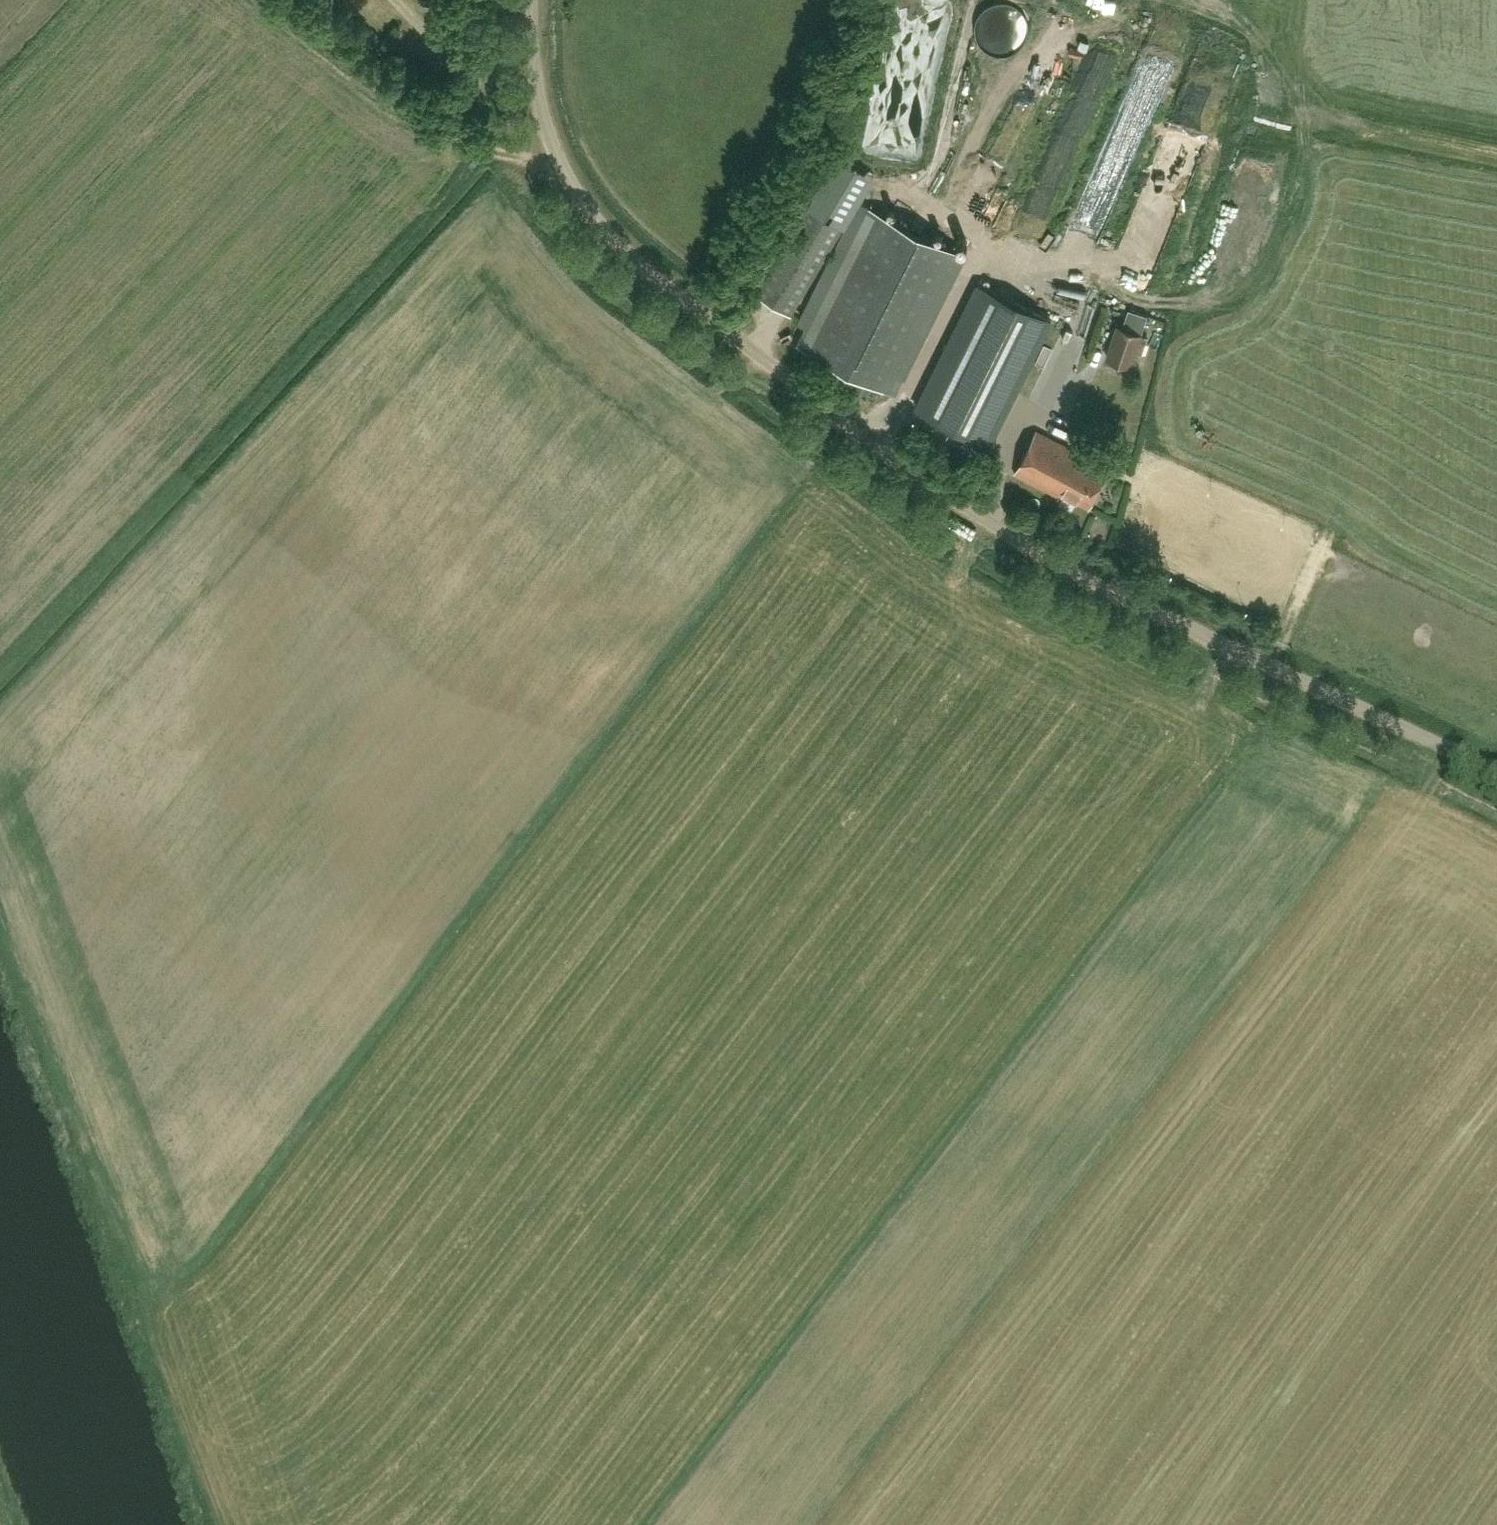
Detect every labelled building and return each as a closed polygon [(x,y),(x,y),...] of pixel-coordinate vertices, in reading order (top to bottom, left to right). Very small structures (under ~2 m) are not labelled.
[(793,312),(844,226),(809,205),(758,290),(793,312)] [(800,346),(894,393),(963,253),(869,206),(800,346)] [(917,409),(988,445),(1051,320),(979,284),(917,409)] [(1143,353),(1148,336),(1141,334),(1147,315),(1130,310),(1124,328),(1118,326),(1108,356),(1132,365),(1137,351),(1143,353)] [(1089,505),(1107,471),(1069,451),(1071,447),(1037,430),(1015,472),(1061,496),(1064,492),(1089,505)]
